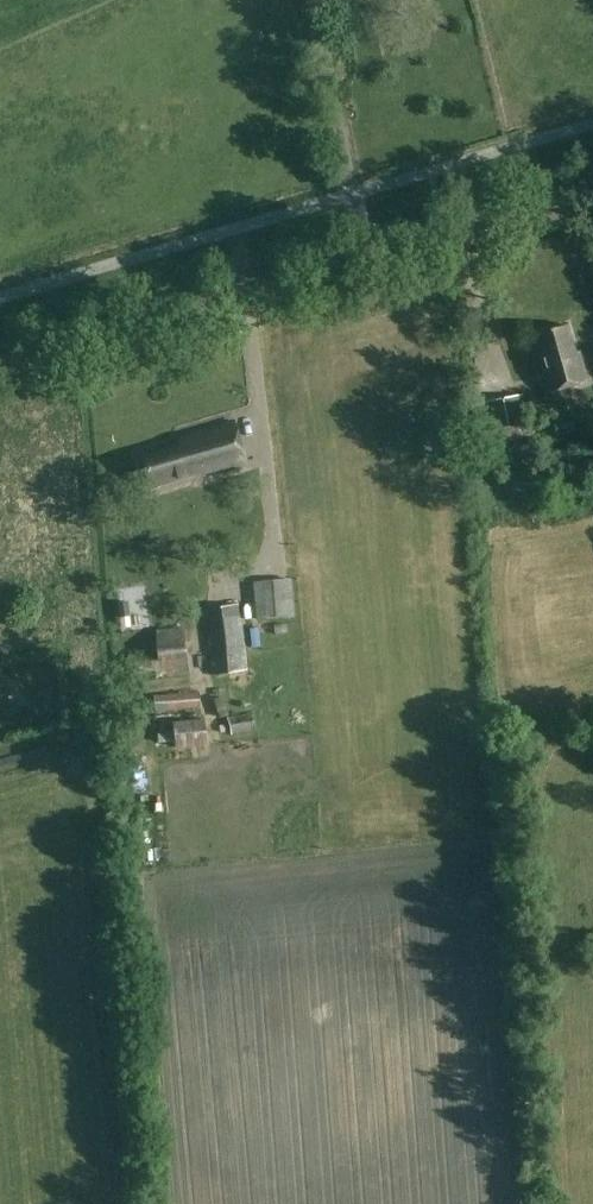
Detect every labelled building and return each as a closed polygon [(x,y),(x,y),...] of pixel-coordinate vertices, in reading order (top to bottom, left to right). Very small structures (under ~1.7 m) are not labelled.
[(548,393),(589,382),(580,351),(576,352),(568,324),(535,333),(541,355),(538,356),(548,393)] [(495,346),(503,377),(515,374),(507,343),(495,346)] [(532,422),(524,393),(486,401),(492,431),(532,422)] [(204,472),(246,460),(234,421),(179,437),(182,446),(143,457),(152,486),(203,471),(204,472)] [(296,617),(293,577),(255,581),(258,620),(296,617)] [(249,670),(241,603),(209,608),(212,631),(206,632),(213,675),(249,670)] [(129,655),(130,673),(162,670),(162,673),(190,670),(188,627),(158,630),(160,652),(129,655)] [(154,694),(155,712),(202,708),(201,691),(154,694)] [(229,735),(255,732),(253,712),(226,715),(229,735)] [(176,748),(211,745),(208,718),(174,720),(176,748)]
